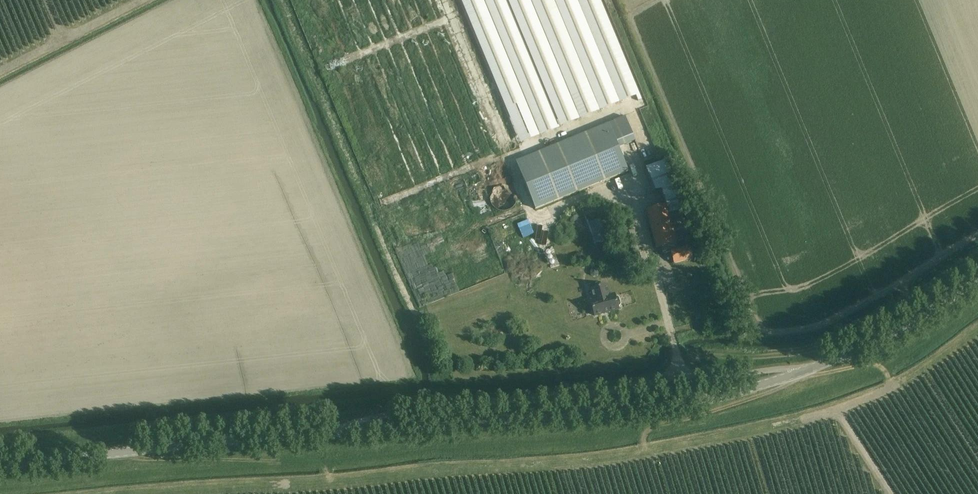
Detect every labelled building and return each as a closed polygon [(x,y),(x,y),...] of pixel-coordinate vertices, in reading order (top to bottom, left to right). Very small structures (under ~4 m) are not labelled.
[(492,147),(513,140),(480,52),(478,53),(474,40),(470,41),(475,54),(471,56),(450,0),(438,0),(492,147)] [(514,138),(637,96),(604,0),(467,0),(514,138)] [(363,19),(369,39),(375,38),(368,18),(363,19)] [(433,28),(427,30),(431,45),(437,44),(433,28)] [(421,34),(414,36),(418,52),(425,50),(421,34)] [(407,39),(401,40),(405,55),(411,54),(407,39)] [(641,104),(633,107),(640,125),(648,121),(641,104)] [(516,163),(536,211),(628,172),(608,124),(516,163)] [(481,167),(468,172),(472,182),(484,178),(481,167)] [(517,203),(517,200),(517,197),(516,194),(514,191),(512,189),(510,187),(508,186),(505,185),(502,184),(499,184),(495,185),(493,187),(491,189),(489,191),(487,193),(486,197),(486,200),(486,203),(487,206),(488,209),(490,211),(492,213),(495,214),(497,215),(500,216),(503,215),(506,215),(509,214),(512,211),(514,209),(516,206),(517,203)] [(583,203),(594,238),(607,234),(596,199),(583,203)] [(661,247),(676,243),(667,205),(646,210),(656,249),(661,247)] [(678,250),(676,243),(661,247),(663,254),(670,252),(673,264),(692,259),(689,247),(678,250)] [(617,297),(615,298),(614,295),(609,296),(606,285),(591,289),(595,300),(590,302),(594,316),(618,309),(618,307),(619,306),(620,305),(618,298),(617,297)] [(622,297),(632,297),(631,286),(622,287),(622,297)] [(572,312),(582,309),(579,293),(568,295),(572,312)]
